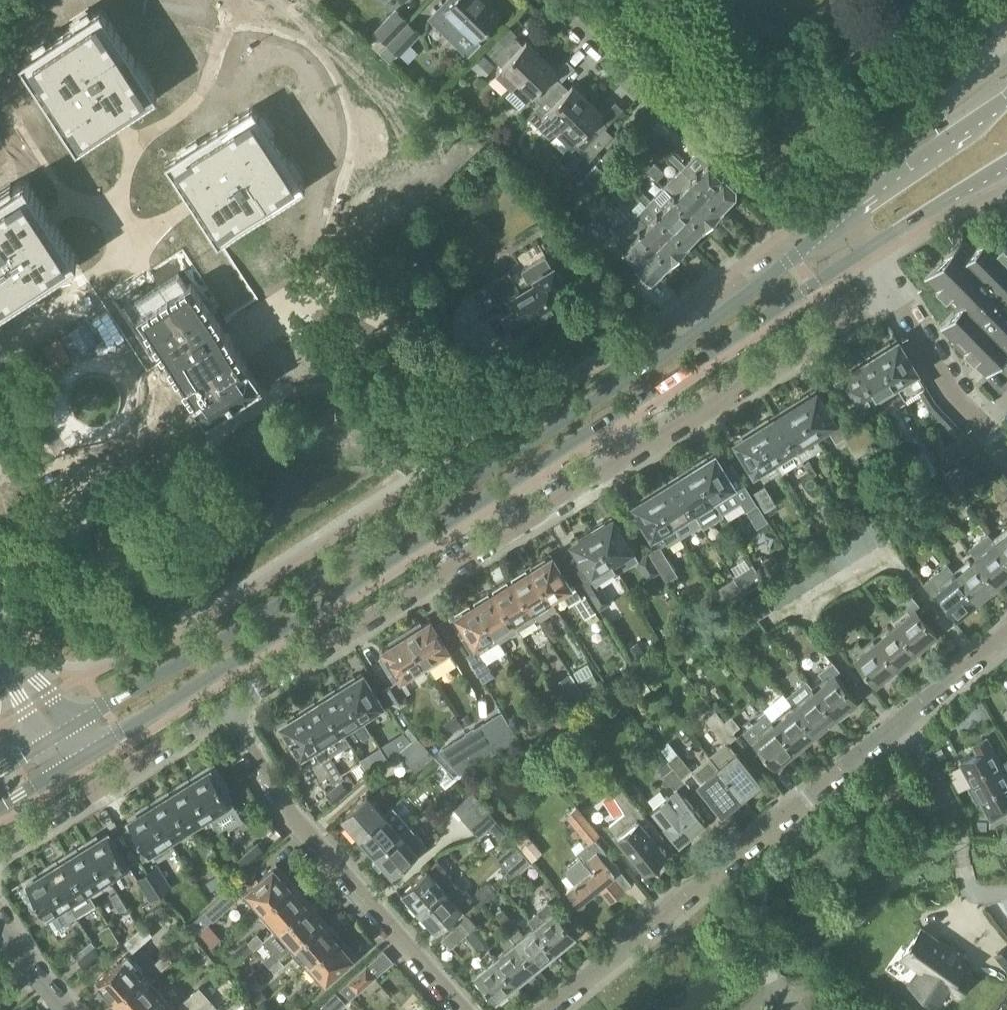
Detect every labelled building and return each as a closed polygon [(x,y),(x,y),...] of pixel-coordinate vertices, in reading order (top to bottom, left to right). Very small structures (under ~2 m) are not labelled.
[(428,17),(467,56),(468,54),(469,55),(482,42),(477,38),(499,15),(488,5),(492,1),(491,0),(455,0),(454,0),(444,0),(428,17)] [(102,4),(21,56),(77,144),(118,118),(159,92),(108,13),(102,4)] [(378,51),(387,42),(407,21),(395,9),(375,31),(378,34),(369,43),(378,51)] [(407,21),(387,42),(399,55),(420,33),(407,21)] [(515,38),(495,59),(502,66),(497,72),(512,87),(542,57),(527,42),(523,46),(515,38)] [(495,65),(481,52),(469,64),(483,78),(495,65)] [(512,87),(505,94),(520,109),(527,102),(532,96),(539,103),(540,103),(551,92),(560,83),(553,76),(557,71),(542,57),(512,87)] [(537,108),(528,117),(550,138),(557,131),(587,100),(578,92),(571,85),(567,90),(560,83),(551,92),(540,103),(539,103),(536,107),(537,108)] [(587,100),(557,131),(573,146),(574,145),(581,152),(588,159),(612,135),(605,128),(610,123),(587,100)] [(255,105),(167,162),(193,203),(219,243),(293,196),(300,191),(307,186),(255,105)] [(698,151),(685,165),(681,162),(684,159),(675,150),(674,152),(666,144),(661,150),(680,169),(721,209),(724,207),(722,206),(736,192),(735,188),(698,151)] [(584,178),(591,185),(603,174),(596,166),(584,178)] [(721,209),(680,169),(663,187),(705,226),(721,209)] [(0,191),(0,305),(77,256),(51,217),(25,175),(0,191)] [(705,226),(663,187),(651,200),(642,192),(638,197),(646,204),(688,244),(705,226)] [(633,218),(630,221),(671,261),(688,244),(646,204),(633,218)] [(671,261),(630,221),(616,235),(610,229),(604,235),(601,232),(606,227),(594,216),(586,225),(618,257),(624,251),(652,278),(668,262),(669,263),(671,261)] [(985,373),(1002,356),(1006,361),(1006,360),(1006,250),(986,228),(970,246),(958,235),(921,275),(955,306),(944,317),(956,330),(949,337),(985,373)] [(487,284),(492,292),(499,304),(502,303),(517,329),(569,298),(561,285),(566,282),(555,262),(550,265),(544,255),(522,269),(524,273),(514,279),(509,271),(487,284)] [(246,365),(217,322),(200,332),(195,324),(203,319),(195,308),(183,316),(162,285),(161,285),(144,259),(140,262),(97,290),(136,348),(150,339),(205,421),(227,408),(230,412),(242,404),(240,400),(260,386),(257,382),(262,379),(251,362),(246,365)] [(875,351),(899,389),(904,398),(918,390),(929,408),(957,439),(946,446),(939,435),(930,440),(937,452),(938,451),(946,465),(977,446),(935,402),(896,338),(875,351)] [(899,389),(875,351),(855,364),(878,401),(899,389)] [(878,401),(855,364),(835,377),(858,413),(878,401)] [(814,389),(794,402),(816,437),(829,429),(835,440),(843,435),(855,456),(866,449),(854,430),(849,433),(840,420),(835,423),(814,389)] [(816,437),(794,402),(773,415),(795,450),(802,460),(822,447),(816,437)] [(795,450),(773,415),(754,427),(776,462),(795,450)] [(864,424),(854,430),(866,449),(876,443),(864,424)] [(776,462),(754,427),(733,440),(755,475),(776,462)] [(713,453),(693,465),(716,501),(735,489),(713,453)] [(809,460),(804,463),(811,476),(817,473),(809,460)] [(943,474),(950,485),(959,495),(968,487),(961,479),(971,472),(964,460),(943,474)] [(811,476),(804,463),(796,468),(804,481),(811,476)] [(716,501),(693,465),(672,478),(694,515),(716,501)] [(694,515),(672,478),(653,490),(681,535),(700,523),(694,515)] [(775,504),(764,486),(754,492),(765,510),(775,504)] [(681,535),(653,490),(632,503),(654,540),(655,539),(659,546),(666,541),(667,543),(681,535)] [(766,520),(750,494),(741,500),(757,526),(766,520)] [(611,516),(591,528),(613,564),(618,572),(637,560),(636,560),(637,559),(611,516)] [(877,517),(867,523),(880,544),(890,538),(877,517)] [(703,527),(711,540),(719,534),(711,522),(703,527)] [(867,523),(856,530),(869,550),(880,544),(867,523)] [(591,528),(570,541),(578,555),(570,560),(600,608),(610,602),(599,584),(618,572),(613,564),(591,528)] [(869,550),(856,530),(847,536),(859,556),(869,550)] [(996,541),(1006,554),(1006,532),(996,541)] [(859,556),(847,536),(837,542),(849,563),(859,556)] [(976,558),(998,584),(1006,576),(1006,554),(996,541),(976,558)] [(837,542),(826,549),(839,569),(849,563),(837,542)] [(676,574),(659,546),(649,553),(666,581),(676,574)] [(826,549),(816,555),(828,576),(839,569),(826,549)] [(658,571),(647,553),(637,559),(636,560),(637,560),(647,578),(658,571)] [(816,555),(806,561),(819,582),(828,576),(816,555)] [(531,565),(533,569),(552,598),(562,592),(569,604),(575,601),(589,624),(599,618),(584,594),(582,596),(574,583),(571,585),(553,557),(548,560),(545,556),(531,565)] [(976,558),(957,574),(978,600),(998,584),(976,558)] [(819,582),(806,561),(795,568),(808,588),(819,582)] [(753,563),(733,575),(734,577),(743,592),(763,580),(753,563)] [(957,574),(947,563),(923,583),(932,594),(936,591),(958,617),(978,600),(957,574)] [(552,598),(533,569),(528,572),(526,568),(512,577),(514,580),(538,617),(555,607),(551,599),(552,598)] [(743,592),(734,577),(713,590),(724,608),(745,595),(743,592)] [(538,617),(514,580),(510,584),(507,580),(494,588),(496,592),(519,629),(538,617)] [(787,601),(775,581),(765,587),(778,607),(787,601)] [(519,629),(496,592),(491,595),(489,591),(475,600),(477,604),(500,640),(510,633),(512,634),(519,629)] [(746,602),(757,619),(771,610),(761,593),(746,602)] [(895,624),(917,650),(937,633),(916,607),(919,605),(909,594),(900,601),(910,612),(895,624)] [(500,640),(477,604),(472,607),(470,603),(456,612),(465,627),(458,632),(471,653),(468,655),(483,680),(493,674),(475,646),(486,640),(490,646),(500,640)] [(432,673),(455,658),(431,619),(422,624),(420,621),(405,631),(425,663),(432,673)] [(895,624),(876,640),(897,666),(917,650),(895,624)] [(425,663),(405,631),(390,640),(392,642),(383,648),(386,653),(381,656),(390,671),(395,668),(404,682),(414,675),(412,671),(425,663)] [(897,666),(876,640),(865,649),(858,641),(849,649),(877,683),(897,666)] [(638,642),(624,649),(631,661),(645,654),(638,642)] [(815,690),(836,716),(856,699),(835,674),(840,670),(832,661),(817,673),(825,682),(815,690)] [(578,680),(586,691),(598,683),(590,671),(578,680)] [(570,673),(553,683),(565,703),(582,693),(570,673)] [(341,684),(343,687),(364,721),(385,708),(364,674),(357,678),(355,675),(341,684)] [(397,679),(383,689),(391,703),(399,707),(407,703),(406,694),(397,679)] [(836,716),(815,690),(806,680),(786,697),(794,707),(795,706),(816,732),(836,716)] [(364,721),(343,687),(337,690),(335,688),(321,697),(323,699),(344,734),(364,721)] [(344,734),(323,699),(317,703),(315,700),(301,709),(303,712),(324,746),(344,734)] [(540,708),(547,719),(558,712),(552,701),(540,708)] [(794,707),(775,723),(797,749),(816,732),(795,706),(794,707)] [(501,711),(492,717),(505,739),(515,733),(506,718),(509,716),(505,711),(502,712),(501,711)] [(733,731),(725,721),(724,721),(715,711),(705,719),(724,742),(708,755),(741,794),(760,779),(738,753),(737,754),(727,743),(736,736),(732,731),(733,731)] [(324,746),(303,712),(296,716),(294,713),(281,722),(296,746),(295,750),(298,756),(303,757),(304,759),(315,752),(321,760),(336,785),(326,794),(334,803),(360,779),(352,771),(343,778),(329,755),(323,747),(324,746)] [(725,721),(733,731),(739,726),(731,716),(725,721)] [(797,749),(775,723),(769,716),(758,725),(755,721),(742,731),(751,742),(755,740),(776,766),(797,749)] [(492,717),(482,723),(495,745),(505,739),(492,717)] [(495,745),(482,723),(438,750),(441,753),(436,758),(447,772),(453,767),(458,774),(518,737),(515,733),(505,739),(495,745)] [(410,741),(416,736),(411,730),(406,734),(410,741)] [(393,747),(385,753),(389,759),(398,751),(398,752),(410,741),(406,734),(393,746),(393,747)] [(1002,760),(987,734),(971,743),(975,751),(958,761),(971,785),(968,787),(976,802),(980,800),(991,820),(1006,811),(1006,757),(1002,760)] [(416,736),(410,741),(398,752),(408,763),(426,747),(416,736)] [(426,747),(408,763),(416,772),(434,756),(426,747)] [(741,794),(708,755),(691,769),(677,752),(667,760),(673,766),(684,779),(692,772),(701,784),(722,810),(741,794)] [(389,759),(385,753),(372,762),(377,769),(389,759)] [(209,766),(188,779),(211,816),(216,824),(225,819),(227,822),(239,814),(230,800),(233,798),(228,790),(225,792),(209,766)] [(673,766),(663,775),(675,790),(679,794),(681,792),(689,786),(684,779),(673,766)] [(188,779),(168,792),(191,828),(211,816),(188,779)] [(663,837),(642,811),(620,784),(611,791),(625,812),(609,824),(646,869),(666,853),(657,842),(663,837)] [(705,821),(681,792),(679,794),(675,790),(668,796),(654,808),(666,822),(664,824),(679,843),(705,821)] [(168,792),(148,804),(170,841),(191,828),(168,792)] [(463,818),(481,802),(474,793),(455,808),(463,818)] [(368,795),(342,818),(359,837),(391,809),(390,808),(384,813),(368,795)] [(129,822),(125,825),(123,827),(141,856),(148,852),(149,854),(153,852),(155,854),(168,846),(167,844),(170,841),(148,804),(145,801),(134,808),(136,811),(126,818),(129,822)] [(489,811),(481,802),(463,818),(471,827),(489,811)] [(391,809),(359,837),(376,855),(407,827),(410,825),(394,806),(391,809)] [(566,873),(574,883),(568,889),(579,903),(599,886),(611,901),(624,890),(612,876),(615,873),(608,864),(613,860),(594,837),(598,834),(576,806),(566,814),(589,841),(575,853),(579,857),(567,867),(566,873)] [(489,811),(471,827),(478,835),(490,826),(496,820),(489,811)] [(496,820),(490,826),(499,837),(506,832),(496,820)] [(407,827),(376,855),(393,874),(418,852),(427,844),(410,825),(407,827)] [(87,845),(109,879),(130,866),(108,832),(87,845)] [(543,852),(525,832),(515,840),(532,861),(543,852)] [(216,853),(206,837),(200,841),(209,857),(216,853)] [(238,860),(246,869),(265,852),(258,843),(238,860)] [(513,877),(522,869),(530,861),(514,843),(497,859),(513,877)] [(87,845),(67,857),(88,892),(109,879),(87,845)] [(88,892),(67,857),(46,870),(68,905),(88,892)] [(428,869),(403,892),(419,911),(429,903),(445,889),(446,890),(455,882),(445,871),(447,870),(439,860),(429,869),(428,869)] [(261,910),(295,880),(278,862),(245,892),(261,910)] [(158,866),(148,872),(161,893),(171,887),(158,866)] [(68,905),(46,870),(25,883),(40,907),(37,908),(42,916),(45,915),(47,918),(55,930),(66,923),(65,920),(74,915),(68,905)] [(161,893),(148,872),(136,879),(150,900),(158,895),(160,899),(163,897),(161,893)] [(295,880),(261,910),(277,927),(310,898),(295,880)] [(429,903),(419,911),(429,922),(436,930),(462,908),(462,907),(472,898),(465,890),(463,892),(455,882),(446,890),(445,889),(429,903)] [(481,898),(474,904),(477,908),(496,892),(488,883),(476,893),(481,898)] [(227,890),(191,922),(212,946),(221,938),(208,923),(212,920),(213,921),(236,900),(227,890)] [(126,907),(117,892),(110,896),(119,911),(126,907)] [(326,915),(310,898),(277,927),(292,945),(326,915)] [(534,925),(556,951),(576,935),(554,909),(543,917),(541,914),(540,915),(537,911),(528,919),(533,925),(534,925)] [(341,933),(326,915),(292,945),(308,963),(341,933)] [(460,922),(468,931),(476,924),(467,915),(460,922)] [(468,931),(460,922),(442,938),(450,947),(468,931)] [(124,942),(132,951),(152,934),(143,925),(124,942)] [(534,925),(533,925),(523,933),(521,930),(521,931),(517,927),(509,934),(536,967),(556,951),(534,925)] [(921,928),(901,955),(929,975),(918,990),(937,1003),(947,988),(957,995),(972,974),(962,967),(968,959),(949,946),(948,947),(921,928)] [(242,957),(263,940),(257,933),(247,941),(246,939),(235,948),(242,957)] [(341,933),(308,963),(324,981),(357,951),(341,933)] [(506,948),(496,956),(495,957),(517,983),(536,967),(509,934),(500,941),(506,948)] [(994,954),(1006,970),(1006,944),(994,954)] [(77,959),(85,969),(86,970),(103,955),(94,945),(77,959)] [(495,957),(496,956),(494,953),(493,953),(490,949),(481,957),(486,964),(476,973),(497,999),(517,983),(495,957)] [(269,967),(279,958),(273,951),(263,960),(269,967)] [(165,952),(155,962),(162,969),(172,959),(165,952)] [(113,999),(141,974),(125,956),(97,981),(113,999)] [(279,958),(269,967),(274,973),(284,964),(279,958)] [(347,982),(339,989),(350,999),(357,993),(375,976),(366,966),(347,982)] [(141,974),(113,999),(122,1009),(138,1009),(157,993),(148,982),(151,979),(144,972),(141,974)] [(207,997),(198,987),(179,1004),(184,1009),(194,1009),(207,997)] [(194,1009),(213,1009),(216,1007),(223,1001),(222,1000),(225,998),(216,988),(207,997),(194,1009)] [(321,1004),(326,1009),(336,1009),(345,1002),(336,992),(321,1004)] [(138,1009),(173,1009),(157,993),(138,1009)]
